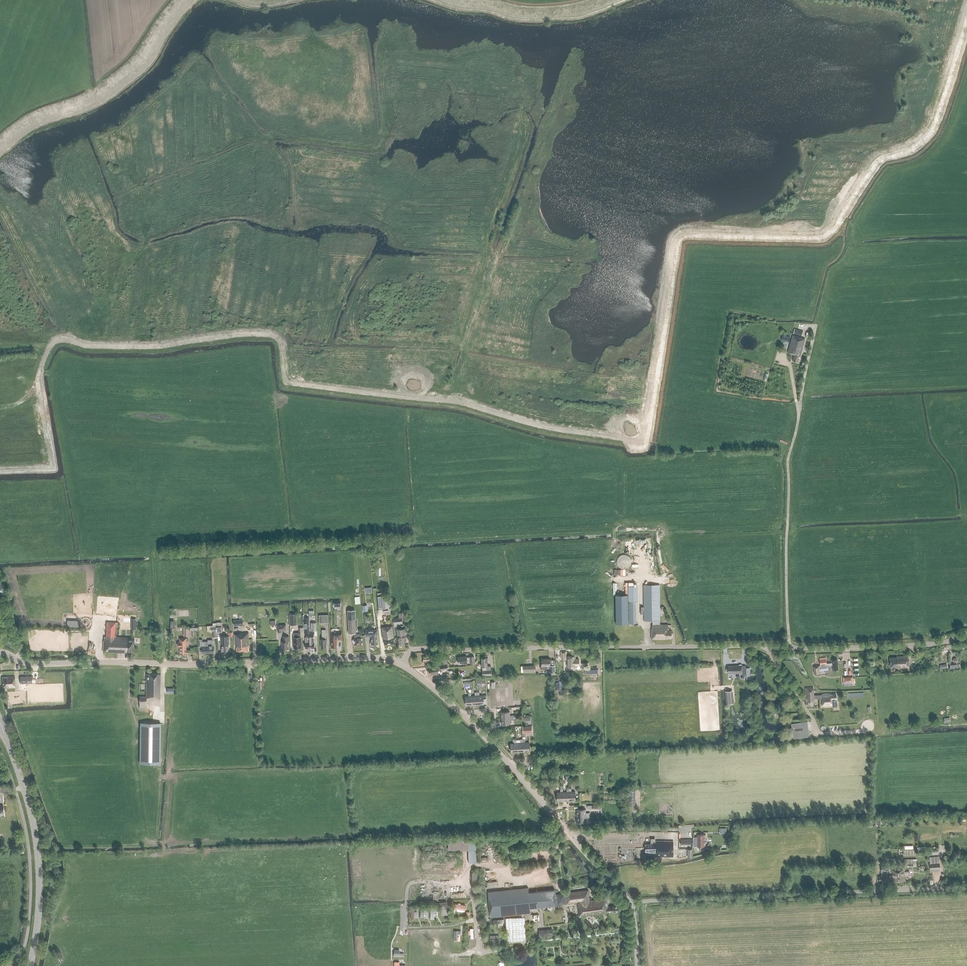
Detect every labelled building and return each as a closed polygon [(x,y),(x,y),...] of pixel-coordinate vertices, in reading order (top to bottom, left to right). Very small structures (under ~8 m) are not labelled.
[(801,356),(806,339),(793,335),(788,353),(795,355),(793,361),(798,362),(799,356),(801,356)] [(627,568),(628,567),(629,566),(630,565),(631,564),(631,562),(631,561),(631,560),(630,558),(629,557),(629,556),(628,555),(627,555),(626,555),(624,555),(623,554),(622,555),(620,555),(619,556),(618,557),(618,558),(617,559),(617,560),(617,561),(617,562),(617,563),(617,564),(618,566),(619,567),(619,568),(621,568),(622,568),(623,569),(624,569),(625,569),(627,568)] [(629,607),(629,622),(636,622),(636,600),(637,600),(637,586),(634,586),(634,582),(629,582),(628,607),(629,607)] [(644,620),(653,620),(653,624),(652,624),(652,628),(651,628),(651,638),(667,638),(667,637),(671,637),(671,629),(667,629),(667,623),(659,623),(659,620),(659,584),(644,584),(644,620)] [(377,596),(379,608),(389,607),(387,595),(377,596)] [(628,624),(628,595),(615,595),(616,624),(628,624)] [(402,622),(402,620),(402,612),(399,613),(399,617),(393,617),(394,626),(396,626),(396,623),(402,622)] [(356,632),(355,620),(355,618),(354,618),(354,613),(347,613),(348,619),(347,619),(347,620),(348,633),(356,632)] [(103,641),(103,652),(126,653),(126,651),(133,652),(134,639),(129,639),(129,638),(116,638),(116,636),(115,636),(115,627),(117,627),(117,623),(106,622),(105,636),(104,636),(104,641),(103,641)] [(391,625),(381,626),(383,638),(384,638),(385,644),(393,643),(393,638),(394,638),(393,625),(392,625),(392,624),(391,624),(391,625)] [(404,628),(396,628),(396,636),(397,636),(397,643),(405,643),(405,636),(404,628)] [(377,643),(377,633),(376,629),(365,630),(365,636),(371,635),(371,643),(373,643),(374,644),(376,644),(377,643)] [(249,646),(248,632),(239,633),(234,633),(235,645),(236,645),(236,651),(248,651),(247,646),(249,646)] [(300,636),(300,632),(293,632),(293,636),(293,640),(294,648),(296,648),(296,647),(301,647),(301,642),(301,641),(301,637),(301,636),(300,636)] [(342,632),(331,632),(332,647),(336,646),(336,639),(342,639),(342,632)] [(354,645),(361,645),(361,634),(354,635),(354,639),(353,639),(353,642),(354,642),(354,645)] [(221,636),(221,644),(222,652),(228,652),(228,648),(229,648),(229,644),(229,636),(221,636)] [(179,641),(178,641),(177,642),(177,643),(177,644),(177,645),(178,645),(179,646),(180,646),(180,653),(186,653),(186,641),(186,637),(179,637),(179,641)] [(207,642),(202,642),(202,639),(199,640),(199,647),(201,647),(202,653),(207,652),(207,642)] [(566,656),(566,652),(560,652),(560,657),(561,657),(561,659),(567,659),(567,666),(574,666),(579,666),(579,659),(574,659),(574,656),(566,656)] [(470,661),(470,665),(475,664),(474,656),(469,657),(467,657),(466,655),(457,656),(458,664),(467,663),(467,661),(470,661)] [(896,657),(889,658),(890,667),(897,667),(897,668),(908,667),(908,659),(907,659),(907,655),(896,656),(896,657)] [(482,667),(483,676),(491,675),(491,666),(488,666),(487,657),(481,658),(481,663),(481,667),(482,667)] [(826,657),(819,658),(820,664),(821,664),(821,665),(818,665),(813,665),(814,673),(819,672),(819,670),(824,670),(826,672),(829,672),(831,669),(831,667),(828,665),(826,665),(826,664),(827,664),(826,657)] [(542,665),(540,665),(540,669),(550,669),(550,671),(546,671),(546,673),(550,673),(550,672),(555,672),(555,665),(550,665),(550,659),(541,659),(542,665)] [(735,666),(728,666),(728,673),(739,673),(739,674),(743,674),(742,665),(742,664),(741,664),(740,664),(739,664),(739,665),(735,665),(735,666)] [(437,667),(429,668),(430,674),(431,674),(431,675),(439,674),(438,670),(441,670),(448,669),(447,665),(441,666),(437,666),(437,667)] [(160,673),(146,673),(145,696),(139,696),(138,703),(139,703),(139,707),(146,707),(146,698),(147,698),(147,697),(151,697),(151,698),(160,698),(160,673)] [(14,677),(2,677),(2,687),(7,687),(7,688),(15,688),(14,677)] [(806,701),(814,701),(814,699),(814,695),(813,687),(805,687),(806,701)] [(821,693),(822,695),(814,695),(814,699),(822,698),(822,705),(833,705),(832,699),(836,698),(835,693),(830,694),(830,693),(821,693)] [(807,721),(791,723),(792,732),(808,730),(807,721)] [(160,764),(160,723),(140,723),(140,763),(160,764)] [(698,834),(697,846),(706,846),(706,842),(704,842),(704,839),(706,839),(706,834),(698,834)] [(449,850),(469,849),(469,861),(477,861),(477,839),(473,839),(473,837),(465,837),(465,843),(462,843),(462,846),(460,846),(460,845),(456,845),(456,842),(449,842),(449,850)] [(646,843),(645,854),(646,854),(646,858),(654,858),(654,856),(673,856),(673,841),(655,840),(655,839),(651,839),(651,842),(651,844),(646,843)] [(930,868),(939,867),(938,859),(938,856),(929,857),(930,859),(930,868)] [(916,867),(916,859),(904,859),(904,866),(908,865),(908,867),(916,867)] [(891,881),(905,880),(905,875),(909,875),(909,870),(905,870),(905,866),(902,866),(902,865),(891,865),(891,867),(889,867),(889,865),(881,866),(881,870),(887,870),(887,875),(881,875),(881,876),(879,876),(879,881),(881,881),(881,882),(889,882),(889,875),(891,874),(891,881)] [(531,913),(530,908),(556,905),(555,890),(529,893),(528,888),(488,892),(491,917),(521,914),(524,913),(531,913)] [(588,889),(565,892),(567,903),(577,901),(578,906),(577,906),(578,916),(577,916),(578,917),(579,917),(606,913),(605,912),(621,910),(620,904),(608,906),(606,897),(589,900),(588,889)] [(565,893),(556,894),(557,904),(566,903),(565,893)] [(524,917),(524,913),(521,914),(521,917),(505,918),(506,942),(526,941),(525,917),(524,917)] [(504,919),(493,920),(493,923),(498,923),(498,927),(503,927),(503,923),(504,923),(504,919)] [(541,928),(541,936),(554,935),(553,927),(541,928)]
